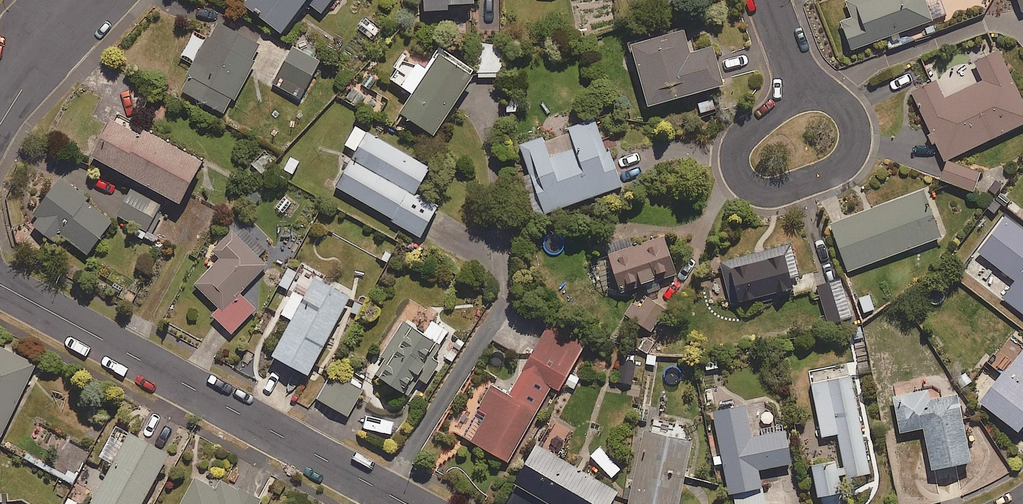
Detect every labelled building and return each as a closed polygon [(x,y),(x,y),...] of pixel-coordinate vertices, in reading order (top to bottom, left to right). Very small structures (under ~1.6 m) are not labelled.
[(332,0),(247,0),(245,4),(283,34),(307,2),(322,13),(332,0)] [(424,9),(450,10),(450,3),(475,3),(475,0),(424,0),(424,9)] [(852,17),(840,21),(850,51),(885,39),(888,48),(938,32),(935,21),(947,17),(941,0),(846,0),(852,17)] [(475,20),(478,73),(502,72),(499,19),(475,20)] [(224,113),(232,99),(235,100),(255,61),(252,59),(260,45),(216,22),(180,89),(224,113)] [(650,105),(725,84),(714,44),(692,51),(688,38),(688,39),(685,29),(633,44),(650,105)] [(301,99),(321,63),(293,47),(273,84),(301,99)] [(400,112),(434,135),(474,76),(470,74),(474,69),(442,48),(426,71),(402,55),(388,77),(413,94),(400,112)] [(912,92),(945,161),(1022,123),(1022,98),(1000,50),(974,62),(983,80),(945,98),(937,80),(912,92)] [(381,114),(388,102),(370,92),(363,103),(381,114)] [(623,185),(611,151),(607,152),(595,119),(569,129),(570,132),(545,141),(544,138),(520,146),(530,174),(523,177),(537,216),(623,185)] [(144,130),(140,137),(110,120),(92,155),(181,202),(203,161),(144,130)] [(415,193),(430,168),(357,125),(345,146),(356,152),(336,186),(420,236),(438,207),(415,193)] [(260,176),(276,160),(265,150),(249,166),(260,176)] [(981,172),(948,161),(942,179),(974,190),(981,172)] [(39,217),(32,225),(52,241),(59,232),(87,255),(116,217),(146,232),(160,204),(69,168),(64,178),(61,176),(33,213),(39,217)] [(942,236),(925,189),(832,224),(849,271),(942,236)] [(1006,216),(978,253),(1014,280),(1001,298),(1022,315),(1022,228),(1006,216)] [(258,256),(267,248),(250,231),(242,239),(232,230),(213,250),(221,257),(195,284),(218,307),(211,314),(232,334),(256,309),(240,293),(268,265),(258,256)] [(663,286),(660,278),(678,273),(667,236),(608,254),(621,294),(645,286),(646,292),(663,286)] [(785,299),(807,294),(796,244),(720,261),(730,304),(783,292),(785,299)] [(309,375),(352,298),(315,278),(304,298),(293,292),(281,314),(292,320),(273,355),(309,375)] [(852,318),(842,279),(817,285),(826,317),(834,315),(836,322),(852,318)] [(404,394),(414,379),(427,389),(448,359),(434,350),(447,331),(432,320),(423,334),(415,328),(417,326),(407,319),(382,356),(386,358),(375,374),(404,394)] [(476,405),(487,411),(471,441),(510,462),(550,388),(558,392),(584,344),(548,324),(511,393),(492,382),(490,381),(476,405)] [(36,364),(0,347),(0,436),(1,436),(36,364)] [(982,401),(1022,435),(1022,350),(982,401)] [(318,398),(347,416),(364,389),(335,371),(318,398)] [(848,478),(871,473),(851,376),(812,384),(822,437),(839,434),(848,478)] [(958,394),(932,399),(930,389),(894,397),(901,433),(925,428),(934,470),(972,462),(958,394)] [(751,420),(746,402),(713,410),(735,503),(768,503),(760,472),(796,464),(788,428),(760,435),(756,419),(751,420)] [(169,454),(116,425),(100,455),(114,463),(92,503),(93,503),(142,503),(169,454)] [(693,440),(644,430),(628,503),(679,503),(693,440)] [(552,503),(611,503),(618,492),(537,446),(516,483),(552,503)] [(819,497),(843,492),(838,461),(813,465),(819,497)] [(218,489),(195,477),(181,503),(259,503),(261,501),(223,481),(218,489)]
